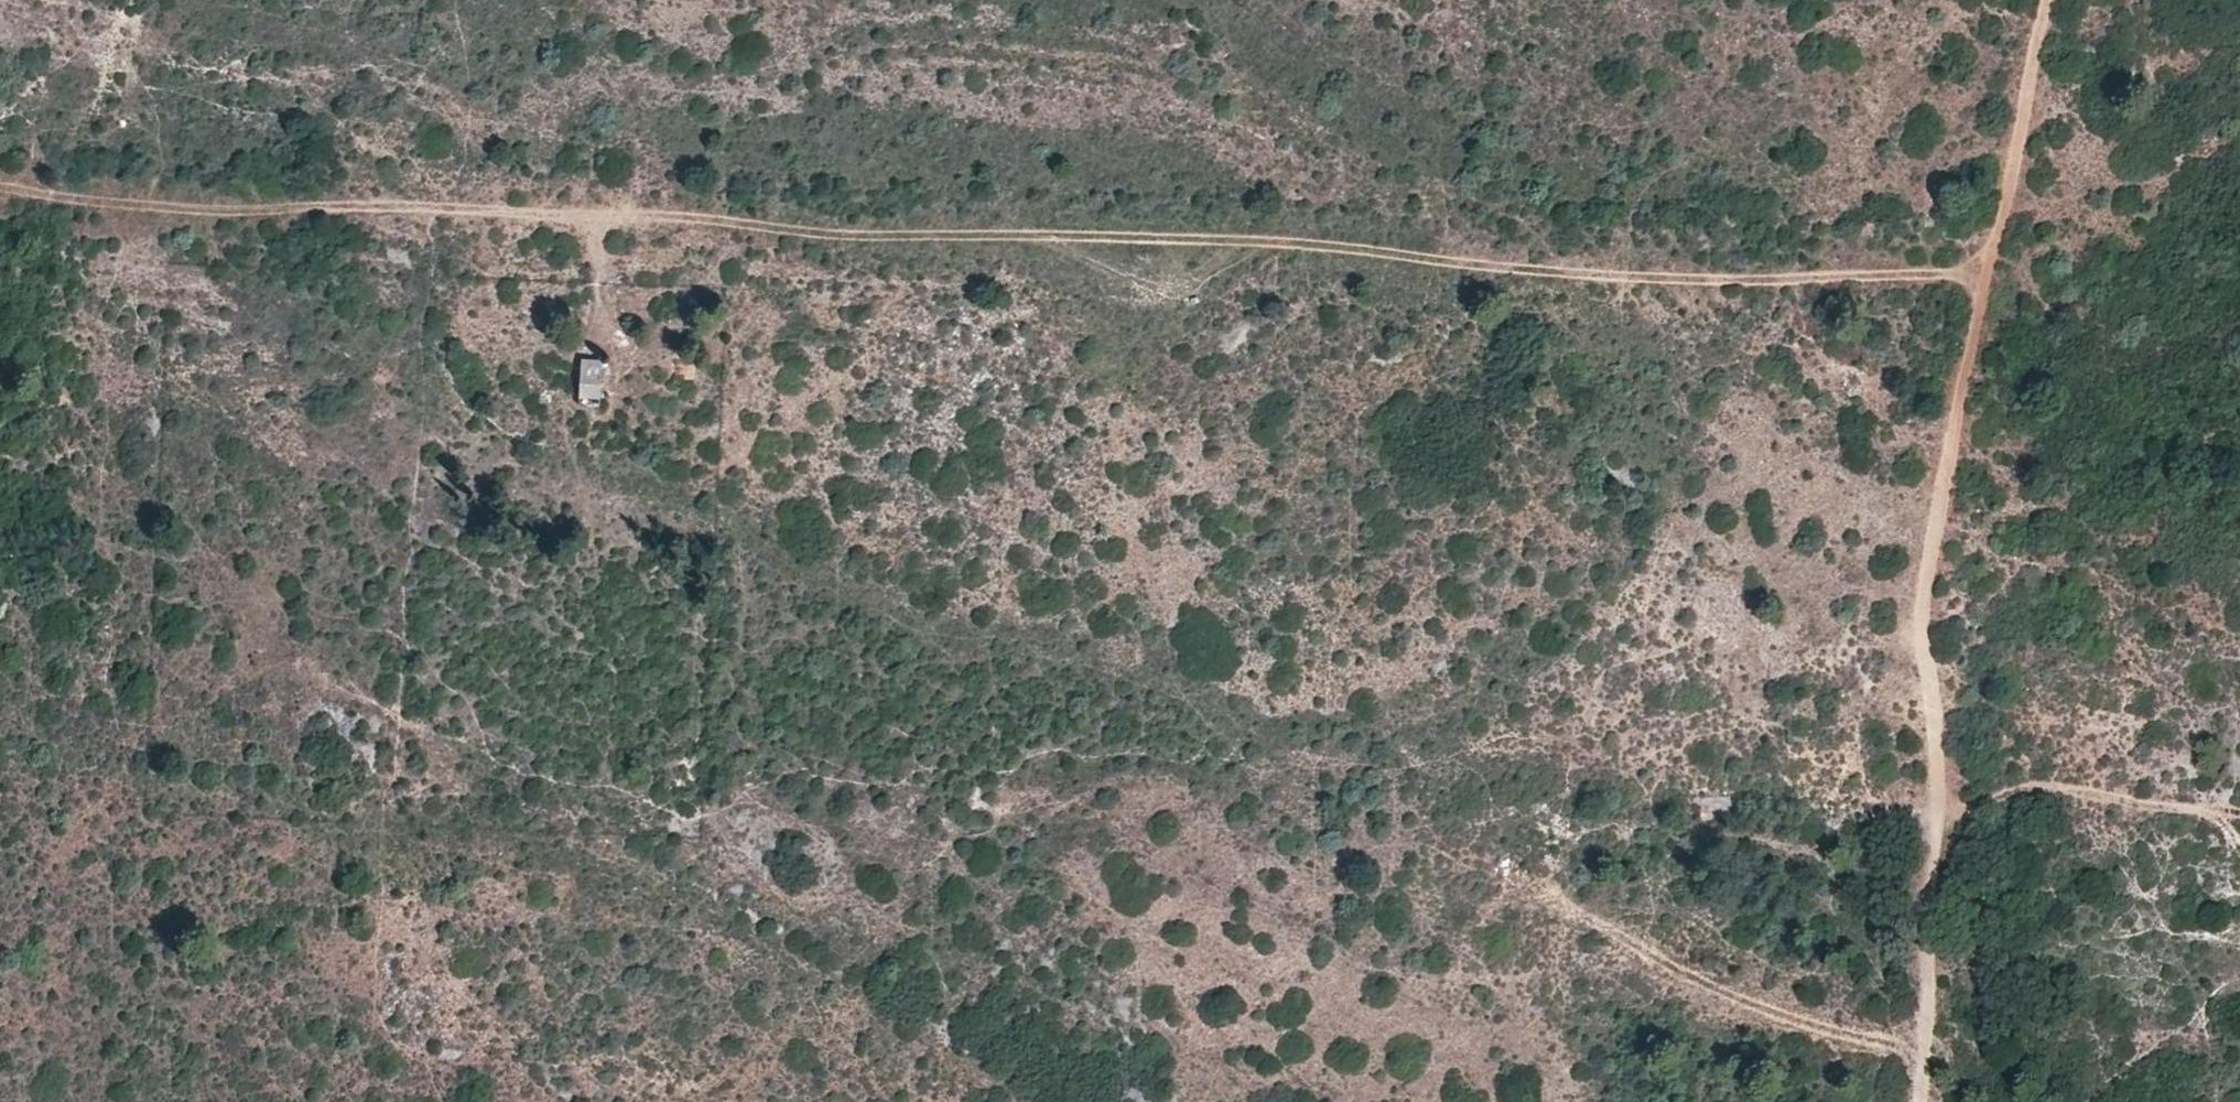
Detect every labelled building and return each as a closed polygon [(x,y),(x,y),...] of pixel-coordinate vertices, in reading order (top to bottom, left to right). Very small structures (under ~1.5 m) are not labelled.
[(581,357),(579,406),(599,407),(602,358),(581,357)]
